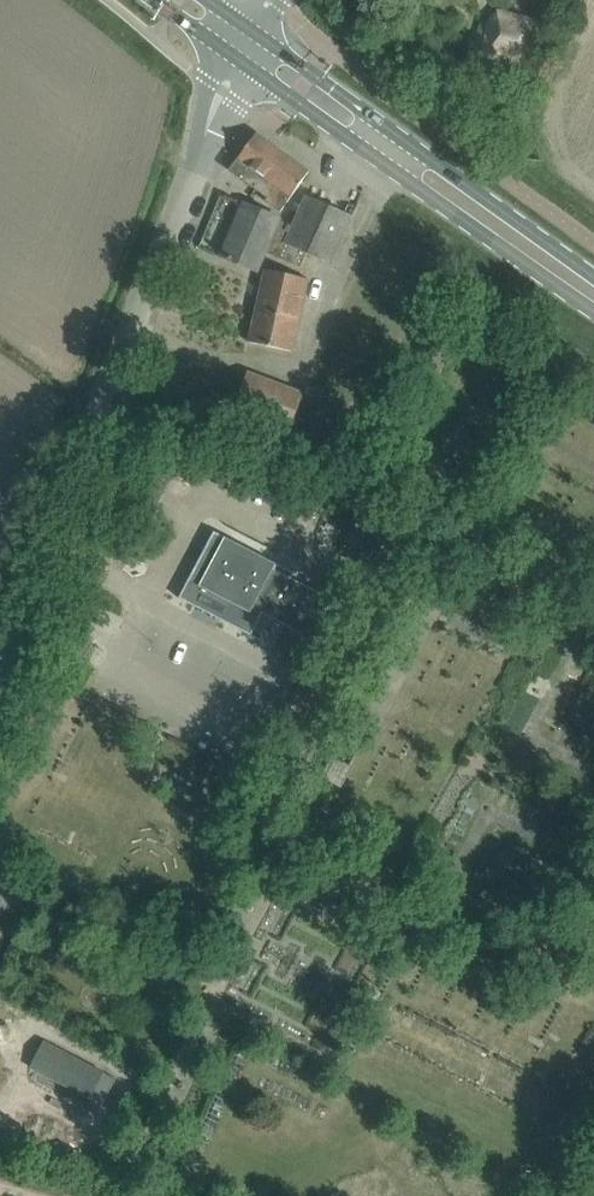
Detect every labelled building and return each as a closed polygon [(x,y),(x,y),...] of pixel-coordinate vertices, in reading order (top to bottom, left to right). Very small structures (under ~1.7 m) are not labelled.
[(484,22),(476,53),(528,66),(539,20),(496,10),(484,22)] [(281,211),(309,171),(257,133),(230,170),(267,197),(265,200),(281,211)] [(331,264),(353,216),(307,195),(302,206),(298,214),(293,225),(278,257),(301,267),(307,253),(331,264)] [(294,202),(290,210),(298,214),(302,206),(294,202)] [(278,257),(293,225),(272,217),(273,215),(245,203),(222,256),(256,270),(265,251),(278,257)] [(300,319),(308,279),(265,268),(249,342),(292,351),(299,319),(300,319)] [(290,429),(304,393),(248,372),(234,408),(290,429)] [(308,384),(305,393),(314,397),(318,387),(308,384)] [(336,443),(332,455),(344,460),(349,448),(336,443)] [(199,560),(179,598),(195,606),(196,607),(198,603),(205,607),(206,607),(214,611),(215,612),(222,616),(220,619),(221,619),(251,635),(252,634),(263,613),(284,624),(311,638),(324,614),(325,615),(326,614),(325,613),(332,598),(317,591),(317,590),(316,592),(318,592),(315,598),(294,588),(298,581),(296,580),(296,579),(295,579),(292,577),(294,573),(277,563),(274,568),(253,558),(241,551),(242,550),(241,549),(240,551),(228,545),(231,540),(230,539),(215,531),(204,551),(199,560)] [(28,885),(21,899),(30,904),(37,890),(28,885)] [(104,1072),(60,1049),(44,1041),(30,1067),(90,1098),(104,1072)] [(104,1101),(116,1078),(104,1072),(92,1095),(104,1101)]
